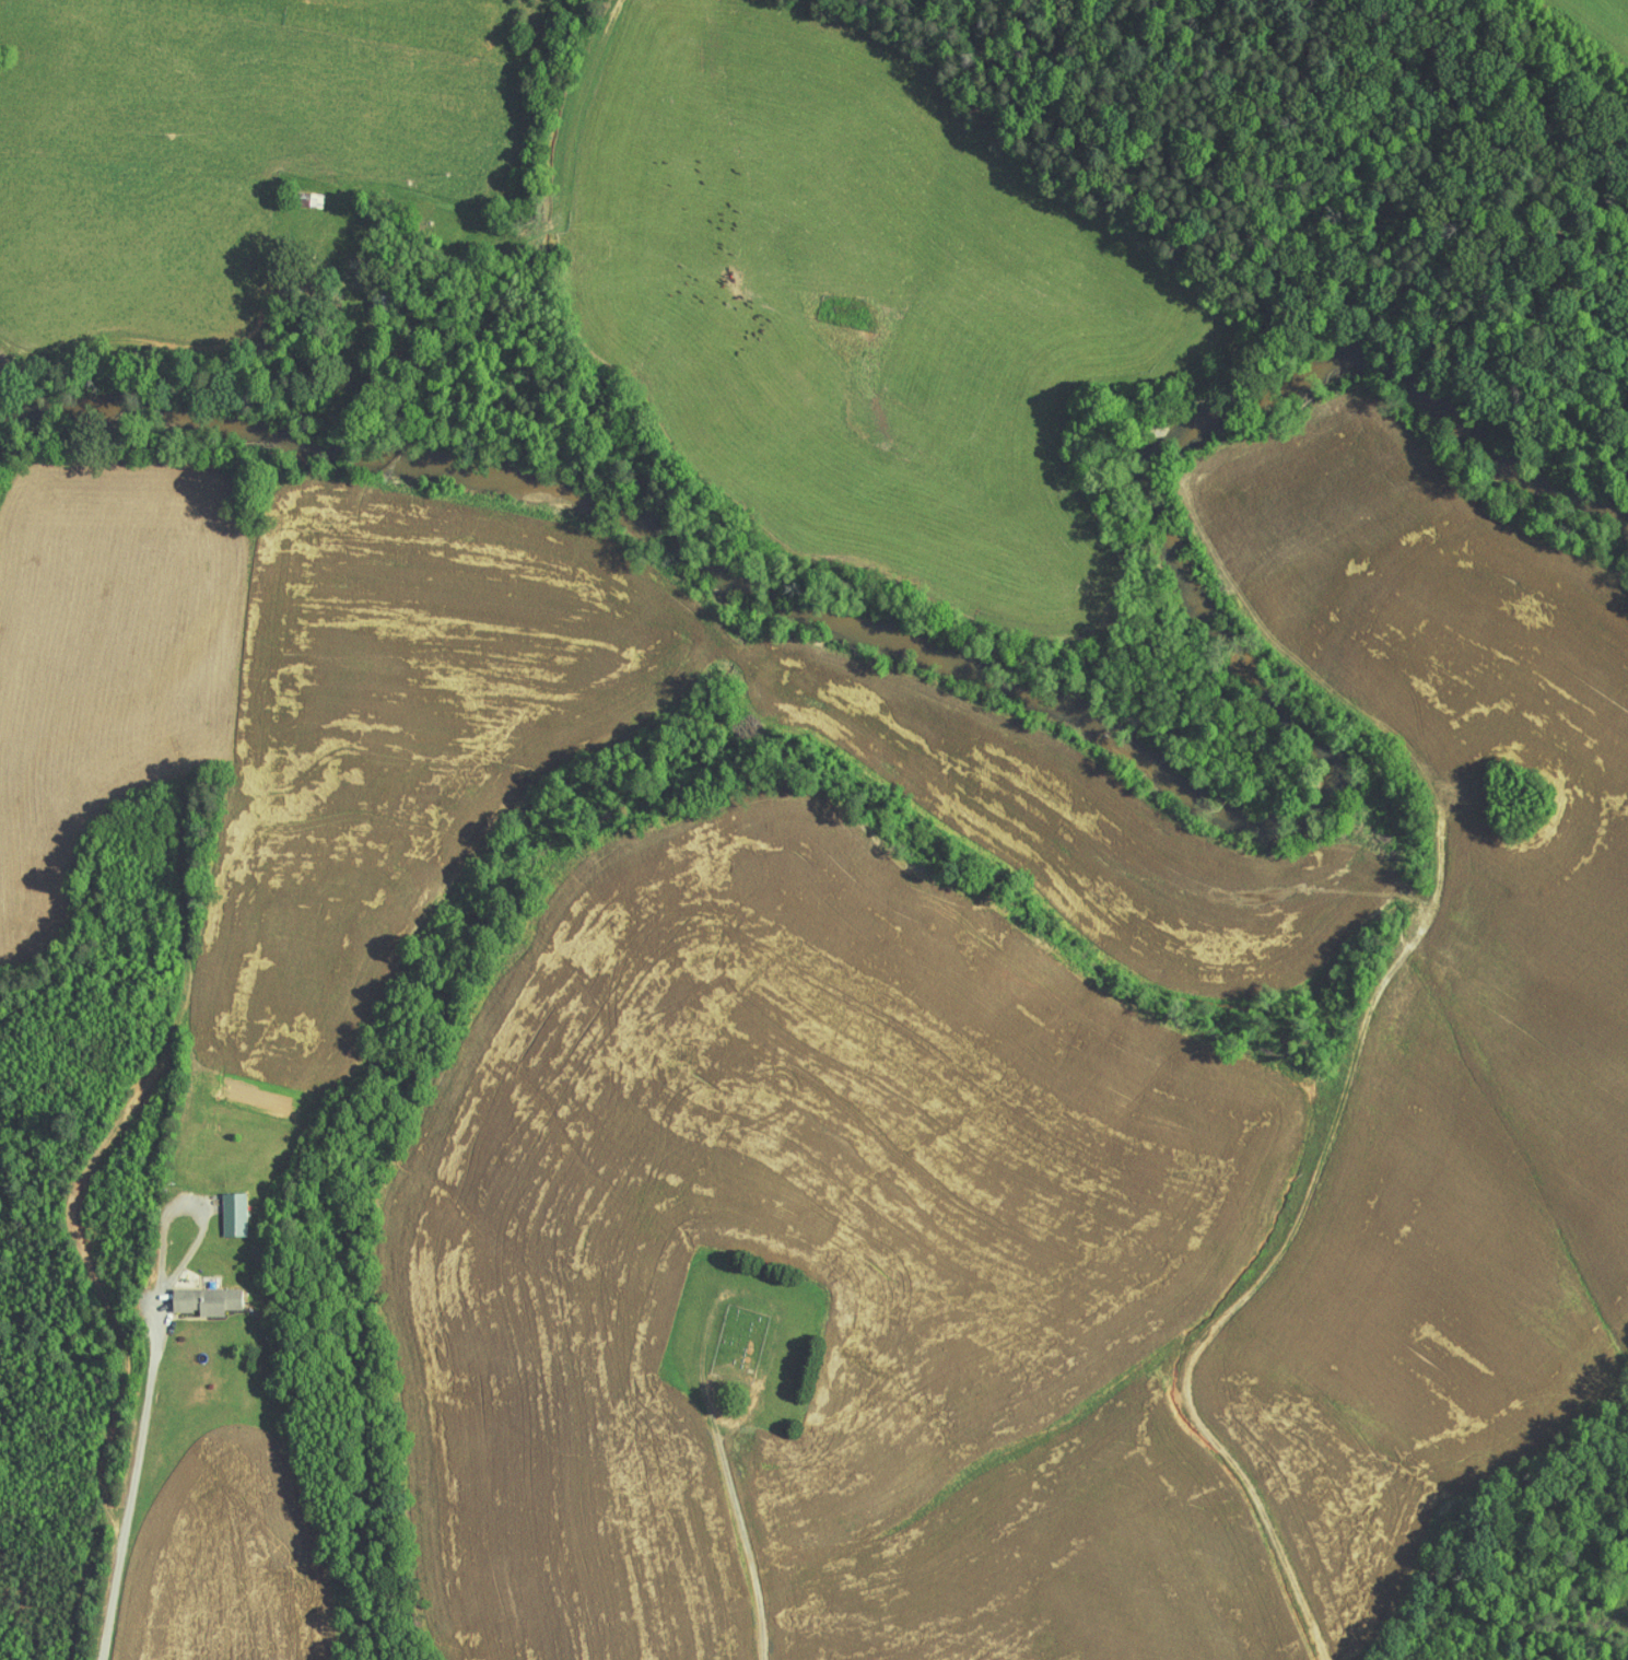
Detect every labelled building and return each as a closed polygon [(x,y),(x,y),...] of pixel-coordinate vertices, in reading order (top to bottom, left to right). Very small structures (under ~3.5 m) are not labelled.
[(240,1228),(239,1186),(213,1186),(214,1229),(240,1228)] [(238,1281),(165,1281),(165,1305),(192,1305),(192,1309),(220,1309),(220,1302),(238,1302),(238,1281)]
